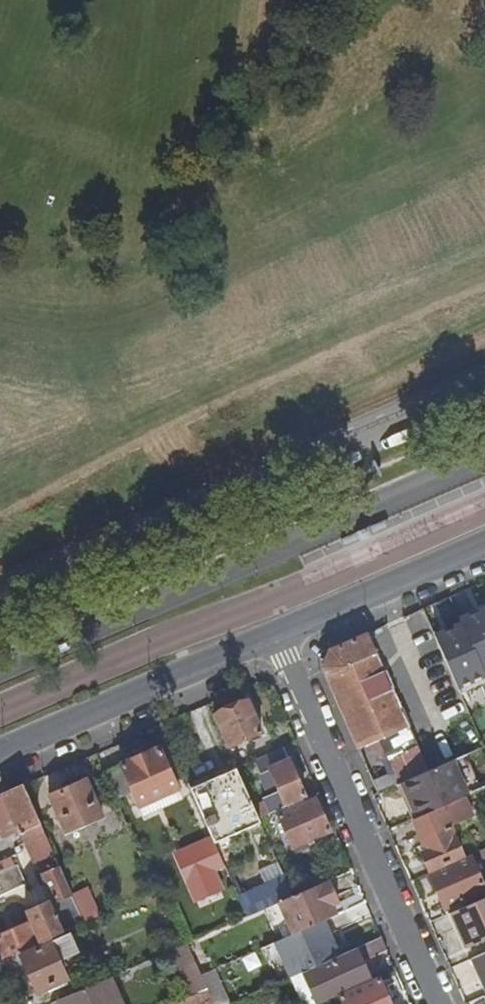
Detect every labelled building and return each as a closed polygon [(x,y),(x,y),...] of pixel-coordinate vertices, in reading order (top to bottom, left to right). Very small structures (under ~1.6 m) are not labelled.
[(465,666),(484,657),(484,606),(471,613),(475,622),(465,627),(461,617),(447,623),(465,666)] [(461,617),(465,627),(475,622),(471,613),(461,617)] [(323,669),(359,748),(379,740),(393,772),(373,781),(378,793),(396,785),(427,771),(367,634),(329,650),(323,669)] [(214,715),(228,747),(260,733),(246,701),(214,715)] [(103,771),(114,798),(131,791),(138,806),(178,788),(159,746),(103,771)] [(254,760),(270,796),(263,799),(264,801),(252,806),(257,818),(305,798),(283,748),(254,760)] [(396,785),(405,805),(409,803),(415,817),(462,796),(479,789),(464,755),(427,771),(396,785)] [(189,788),(210,836),(212,841),(259,821),(257,818),(252,806),(235,768),(189,788)] [(49,796),(64,832),(100,816),(84,780),(49,796)] [(33,863),(41,859),(43,864),(50,871),(40,876),(51,900),(26,911),(29,920),(0,933),(0,954),(2,958),(83,923),(22,785),(1,795),(2,796),(17,830),(17,832),(19,831),(33,863)] [(178,788),(138,806),(141,812),(180,794),(178,788)] [(1,837),(17,830),(2,796),(0,797),(0,835),(1,837)] [(411,819),(425,852),(421,853),(427,869),(460,855),(448,826),(471,816),(462,796),(415,817),(411,819)] [(283,813),(297,845),(312,838),(329,831),(314,800),(283,813)] [(405,805),(411,819),(415,817),(409,803),(405,805)] [(210,836),(175,852),(181,866),(157,877),(162,886),(221,860),(212,841),(210,836)] [(312,838),(297,845),(299,850),(314,843),(312,838)] [(445,906),(462,899),(464,903),(478,897),(476,892),(484,889),(472,860),(484,855),(484,846),(468,854),(469,855),(429,872),(445,906)] [(0,856),(0,865),(9,861),(6,853),(0,856)] [(20,878),(12,860),(9,861),(0,865),(0,887),(20,878)] [(237,896),(246,916),(276,903),(292,895),(276,861),(259,869),(265,883),(246,891),(237,896)] [(227,873),(237,896),(246,891),(236,869),(227,873)] [(276,903),(289,935),(329,917),(336,914),(332,905),(338,902),(328,880),(292,895),(276,903)] [(71,893),(84,922),(99,915),(86,886),(71,893)] [(466,945),(484,936),(484,895),(451,910),(466,945)] [(284,952),(293,974),(301,970),(338,955),(329,935),(335,932),(329,917),(289,935),(273,942),(278,954),(284,952)] [(21,955),(37,990),(65,977),(57,959),(76,950),(68,933),(21,955)] [(301,970),(316,1003),(339,993),(369,980),(360,960),(387,949),(381,936),(338,955),(301,970)] [(171,949),(192,994),(207,988),(201,974),(186,942),(171,949)] [(484,989),(484,949),(470,956),(484,989)] [(214,1003),(225,1003),(230,1002),(215,968),(201,974),(207,988),(214,1003)] [(66,1003),(139,1003),(124,970),(62,997),(66,1003)] [(344,1003),(390,1003),(378,976),(369,980),(339,993),(344,1003)] [(207,988),(192,994),(169,1003),(214,1003),(207,988)]
